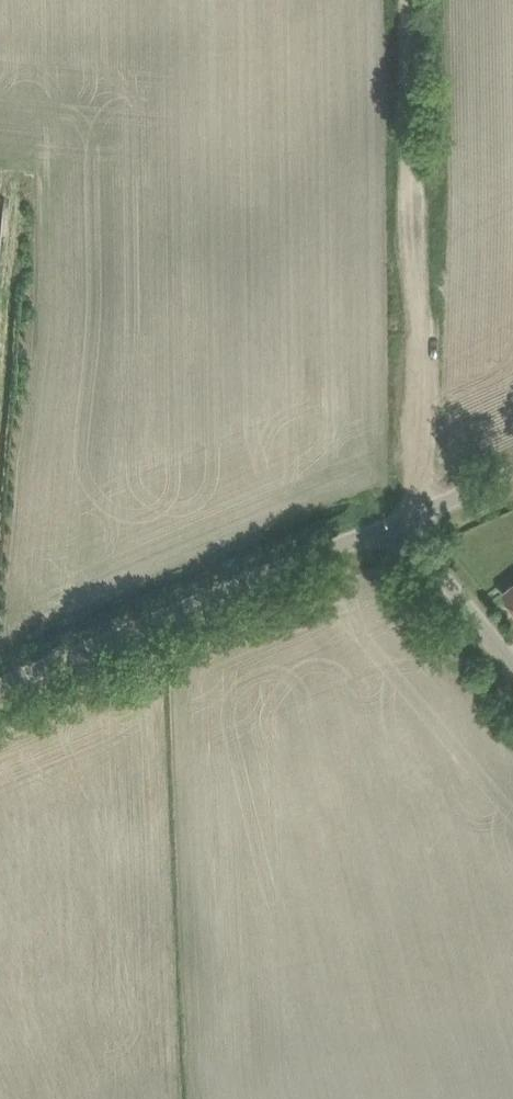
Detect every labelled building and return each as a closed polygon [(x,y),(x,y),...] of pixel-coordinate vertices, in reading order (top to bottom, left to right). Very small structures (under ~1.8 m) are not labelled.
[(503,591),(512,604),(512,584),(503,591)]
